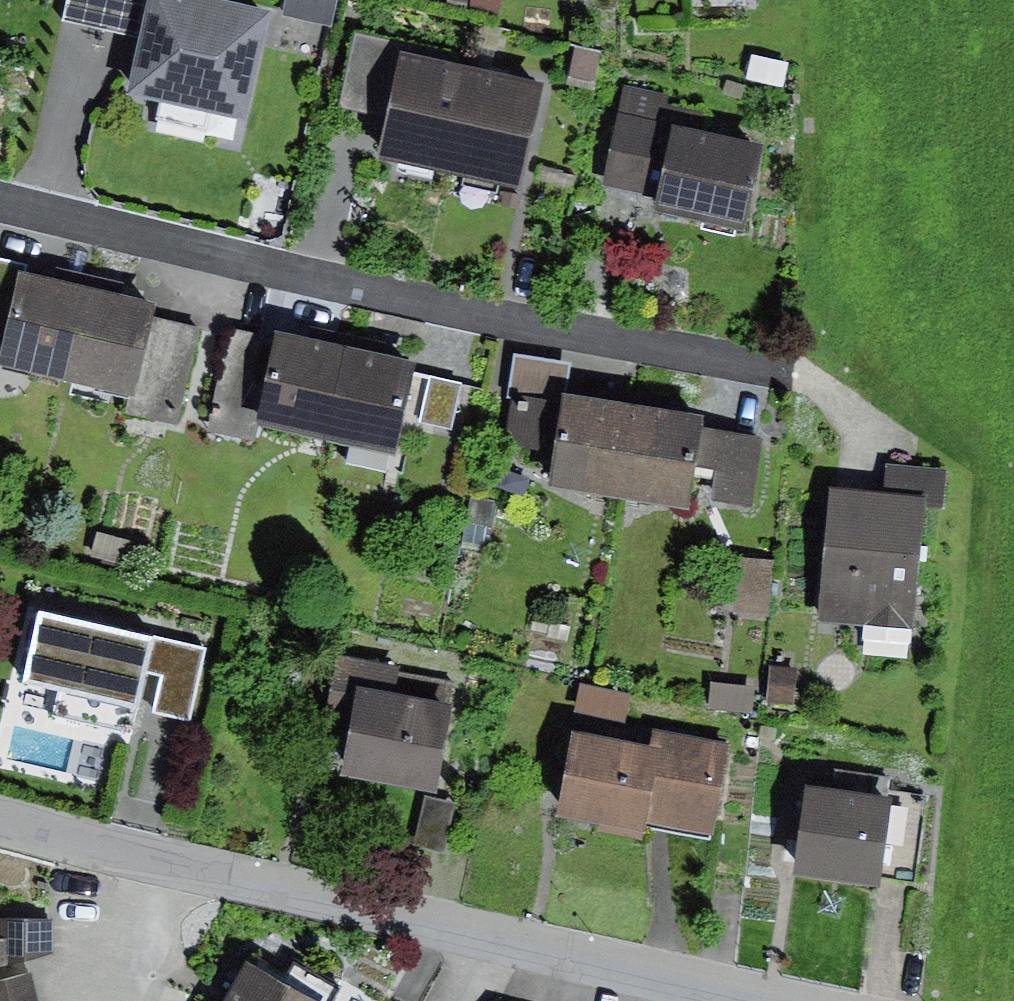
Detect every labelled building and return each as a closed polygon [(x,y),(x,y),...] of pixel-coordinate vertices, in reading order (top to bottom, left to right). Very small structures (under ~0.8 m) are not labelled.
[(64,23),(141,39),(150,0),(68,0),(64,23)] [(209,0),(150,0),(141,39),(130,98),(254,126),(278,15),(209,0)] [(281,16),(330,27),(336,0),(285,0),(281,16)] [(449,180),(475,72),(401,54),(403,45),(355,34),(337,109),(361,114),(385,120),(375,163),(449,180)] [(789,64),(753,55),(747,80),(782,89),(789,64)] [(551,91),(475,72),(449,180),(525,197),(551,91)] [(669,94),(624,85),(601,188),(656,200),(652,217),(747,237),(767,150),(679,130),(683,111),(666,108),(669,94)] [(23,277),(25,267),(0,262),(0,373),(85,392),(107,297),(23,277)] [(156,309),(107,297),(85,392),(127,402),(123,419),(178,432),(202,330),(153,319),(156,309)] [(347,350),(273,334),(272,339),(231,330),(208,434),(249,443),(252,428),(325,444),(347,350)] [(416,366),(347,350),(325,444),(394,460),(416,366)] [(626,505),(640,411),(565,398),(570,366),(514,357),(507,400),(515,401),(508,444),(555,451),(548,494),(626,505)] [(428,378),(416,421),(448,429),(460,386),(428,378)] [(704,421),(640,411),(626,505),(688,514),(695,469),(712,471),(708,504),(756,511),(767,437),(703,428),(704,421)] [(884,499),(830,494),(819,627),(917,636),(928,510),(945,512),(949,472),(886,467),(884,499)] [(140,546),(97,532),(90,556),(133,569),(140,546)] [(774,562),(740,559),(734,615),(768,619),(774,562)] [(210,652),(31,608),(13,683),(192,727),(210,652)] [(459,677),(337,653),(322,728),(347,733),(338,778),(437,796),(459,677)] [(798,670),(771,666),(765,707),(792,711),(798,670)] [(753,689),(710,685),(707,709),(751,713),(753,689)] [(660,754),(573,738),(566,774),(557,822),(646,839),(649,825),(712,837),(729,747),(663,734),(660,754)] [(830,796),(807,792),(801,829),(793,877),(878,891),(896,781),(834,771),(830,796)] [(50,921),(0,918),(0,968),(54,960),(50,921)] [(226,1000),(308,1000),(245,967),(226,1000)] [(0,983),(0,1000),(39,1000),(30,976),(0,983)]
